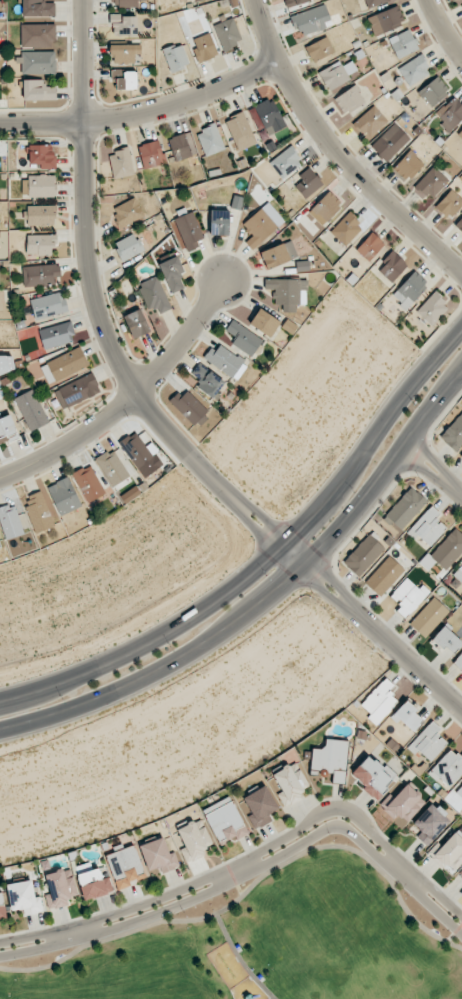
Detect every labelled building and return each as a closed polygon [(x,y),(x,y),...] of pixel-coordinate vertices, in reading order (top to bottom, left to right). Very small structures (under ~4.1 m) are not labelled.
[(55,3),(44,3),(44,0),(22,0),(22,16),(55,17),(55,3)] [(331,28),(327,6),(290,14),(293,29),(299,28),(300,34),(331,28)] [(374,35),(405,23),(398,6),(367,18),(374,35)] [(112,36),(137,35),(137,15),(112,15),(112,36)] [(240,39),(235,19),(215,24),(222,53),(237,49),(235,40),(240,39)] [(55,24),(21,24),(21,47),(55,47),(55,24)] [(397,35),(399,41),(391,44),(397,58),(418,50),(410,29),(397,35)] [(218,56),(210,33),(193,39),(196,48),(193,49),(198,63),(218,56)] [(312,62),(335,52),(328,36),(305,47),(312,62)] [(190,65),(182,43),(162,50),(171,73),(190,65)] [(141,44),(110,45),(110,54),(114,54),(114,63),(135,63),(135,55),(141,54),(141,44)] [(55,51),(20,52),(20,74),(56,74),(55,51)] [(431,74),(422,55),(398,67),(407,86),(431,74)] [(327,90),(351,81),(348,74),(357,71),(353,61),(341,65),(340,62),(319,70),(327,90)] [(137,70),(112,70),(112,82),(116,82),(116,89),(136,90),(137,70)] [(431,107),(450,90),(437,75),(418,92),(431,107)] [(23,100),(56,100),(56,86),(44,86),(44,80),(24,79),(23,100)] [(344,115),(366,103),(356,85),(334,98),(344,115)] [(443,121),(441,124),(448,132),(461,120),(461,105),(454,96),(436,113),(443,121)] [(254,106),(268,136),(286,127),(272,97),(254,106)] [(366,139),(388,122),(375,105),(353,123),(366,139)] [(238,151),(257,143),(243,112),(225,120),(238,151)] [(370,146),(385,162),(410,140),(395,123),(370,146)] [(206,157),(226,149),(215,124),(196,132),(206,157)] [(189,133),(169,137),(174,161),(194,157),(189,133)] [(144,169),(166,163),(159,140),(138,146),(144,169)] [(29,145),(29,164),(40,163),(40,169),(54,169),(54,144),(29,145)] [(269,162),(282,179),(303,164),(290,147),(269,162)] [(134,176),(131,149),(109,151),(112,178),(134,176)] [(404,183),(424,164),(411,150),(391,169),(404,183)] [(447,179),(433,166),(412,189),(426,202),(447,179)] [(305,199),(323,185),(310,167),(298,176),(302,180),(295,185),(305,199)] [(22,197),(54,198),(55,176),(23,176),(22,197)] [(451,189),(435,206),(449,219),(461,205),(461,199),(451,189)] [(343,206),(329,191),(310,209),(324,224),(343,206)] [(148,215),(138,197),(110,211),(119,230),(148,215)] [(27,205),(27,224),(56,224),(56,206),(27,205)] [(251,249),(279,228),(264,208),(242,223),(252,236),(245,241),(251,249)] [(229,235),(230,211),(211,210),(210,235),(229,235)] [(204,238),(193,211),(174,219),(187,252),(199,247),(197,241),(204,238)] [(345,246),(364,226),(348,212),(330,232),(345,246)] [(369,261),(385,244),(372,232),(356,249),(369,261)] [(136,234),(114,242),(121,260),(143,252),(136,234)] [(54,235),(27,235),(27,256),(55,255),(54,235)] [(297,259),(292,241),(261,251),(266,268),(297,259)] [(392,282),(408,265),(392,250),(376,266),(392,282)] [(185,288),(180,274),(184,273),(179,256),(159,263),(170,293),(185,288)] [(309,271),(309,261),(297,261),(297,271),(309,271)] [(23,266),(24,286),(60,285),(59,264),(23,266)] [(391,296),(406,309),(429,284),(415,271),(391,296)] [(157,306),(160,314),(172,308),(157,276),(138,285),(149,310),(157,306)] [(283,312),(296,312),(296,305),(306,305),(307,280),(265,279),(264,289),(274,289),(274,304),(283,305),(283,312)] [(68,311),(62,291),(30,301),(36,321),(68,311)] [(449,308),(435,292),(415,311),(430,326),(449,308)] [(133,339),(151,331),(140,309),(123,317),(133,339)] [(271,337),(280,320),(259,309),(250,325),(271,337)] [(225,330),(236,338),(232,343),(251,357),(263,341),(233,319),(225,330)] [(38,331),(45,350),(77,339),(71,320),(38,331)] [(237,381),(248,364),(215,342),(204,358),(237,381)] [(89,366),(80,347),(40,366),(49,385),(89,366)] [(8,376),(8,356),(0,356),(0,376),(8,376)] [(212,399),(225,383),(209,369),(196,385),(212,399)] [(101,393),(92,373),(54,390),(62,410),(101,393)] [(49,422),(33,389),(14,399),(30,432),(49,422)] [(208,411),(185,389),(171,403),(194,426),(208,411)] [(18,437),(10,414),(0,418),(0,443),(18,437)] [(453,450),(461,441),(461,414),(439,435),(453,450)] [(120,443),(139,469),(145,465),(149,471),(154,467),(151,463),(163,455),(153,441),(146,447),(135,432),(120,443)] [(112,449),(95,460),(113,487),(130,476),(112,449)] [(85,503),(104,495),(93,465),(74,472),(85,503)] [(47,487),(61,516),(81,506),(68,477),(47,487)] [(427,502),(412,487),(385,515),(400,530),(427,502)] [(36,533),(55,525),(41,491),(26,497),(29,505),(25,506),(36,533)] [(0,508),(0,521),(7,540),(25,533),(14,503),(0,508)] [(447,528),(436,517),(440,513),(432,505),(407,532),(415,540),(418,536),(429,547),(447,528)] [(343,562),(358,577),(385,549),(369,534),(343,562)] [(405,570),(390,556),(365,582),(380,596),(405,570)] [(452,574),(461,583),(461,564),(452,574)] [(428,593),(407,576),(390,597),(400,606),(397,611),(407,619),(428,593)] [(409,623),(424,637),(448,610),(434,597),(409,623)] [(452,656),(461,645),(461,639),(445,624),(433,638),(452,656)] [(453,662),(461,671),(461,652),(453,662)] [(399,701),(388,691),(394,685),(385,678),(359,706),(378,724),(399,701)] [(392,716),(412,733),(423,721),(413,712),(418,708),(407,699),(392,716)] [(430,762),(448,744),(437,733),(441,729),(432,721),(407,747),(415,756),(419,752),(430,762)] [(345,783),(347,740),(326,739),(325,748),(311,747),(310,774),(333,774),(332,782),(345,783)] [(447,790),(461,773),(461,755),(460,757),(451,749),(428,772),(447,790)] [(396,778),(370,753),(350,774),(376,799),(396,778)] [(310,790),(297,762),(273,773),(281,792),(278,794),(282,802),(310,790)] [(405,783),(382,808),(395,820),(399,815),(406,821),(425,801),(405,783)] [(242,797),(249,812),(246,813),(255,829),(272,820),(268,814),(278,809),(266,785),(242,797)] [(202,811),(221,847),(249,833),(230,796),(202,811)] [(432,802),(413,823),(421,831),(417,836),(426,846),(451,820),(432,802)] [(187,863),(207,855),(203,847),(212,844),(201,818),(177,829),(185,847),(181,849),(187,863)] [(461,861),(461,838),(457,831),(437,846),(438,849),(435,851),(449,871),(461,861)] [(139,846),(149,871),(160,867),(163,874),(180,867),(174,852),(170,854),(163,837),(139,846)] [(105,856),(119,890),(131,886),(129,882),(146,876),(133,845),(105,856)] [(75,867),(86,900),(113,891),(109,876),(103,878),(100,867),(93,869),(90,862),(75,867)] [(48,910),(70,905),(68,898),(77,896),(71,868),(45,874),(50,894),(45,894),(48,910)] [(7,884),(11,911),(23,909),(24,915),(43,912),(41,895),(34,896),(32,881),(7,884)]
